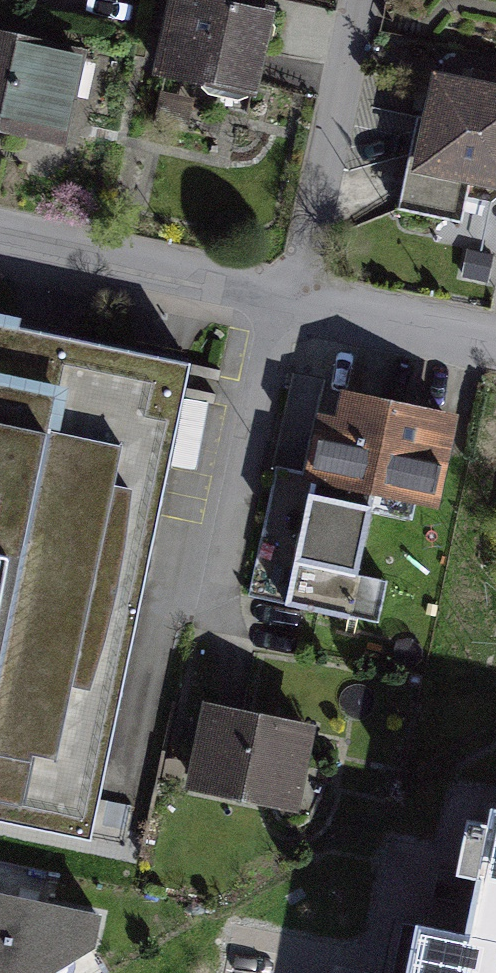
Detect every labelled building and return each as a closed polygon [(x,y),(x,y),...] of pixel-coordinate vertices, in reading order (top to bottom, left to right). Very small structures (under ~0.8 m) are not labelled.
[(207,0),(169,0),(152,80),(252,101),(271,14),(207,0)] [(0,47),(0,139),(64,153),(83,65),(0,47)] [(429,69),(410,170),(495,187),(495,81),(429,69)] [(186,370),(0,330),(0,818),(89,834),(186,370)] [(455,419),(320,397),(305,488),(440,510),(455,419)] [(372,536),(304,520),(291,578),(359,594),(372,536)] [(317,728),(203,706),(186,790),(300,813),(317,728)] [(391,861),(369,972),(495,972),(495,881),(391,861)] [(91,960),(100,918),(0,897),(0,972),(70,972),(91,960)]
